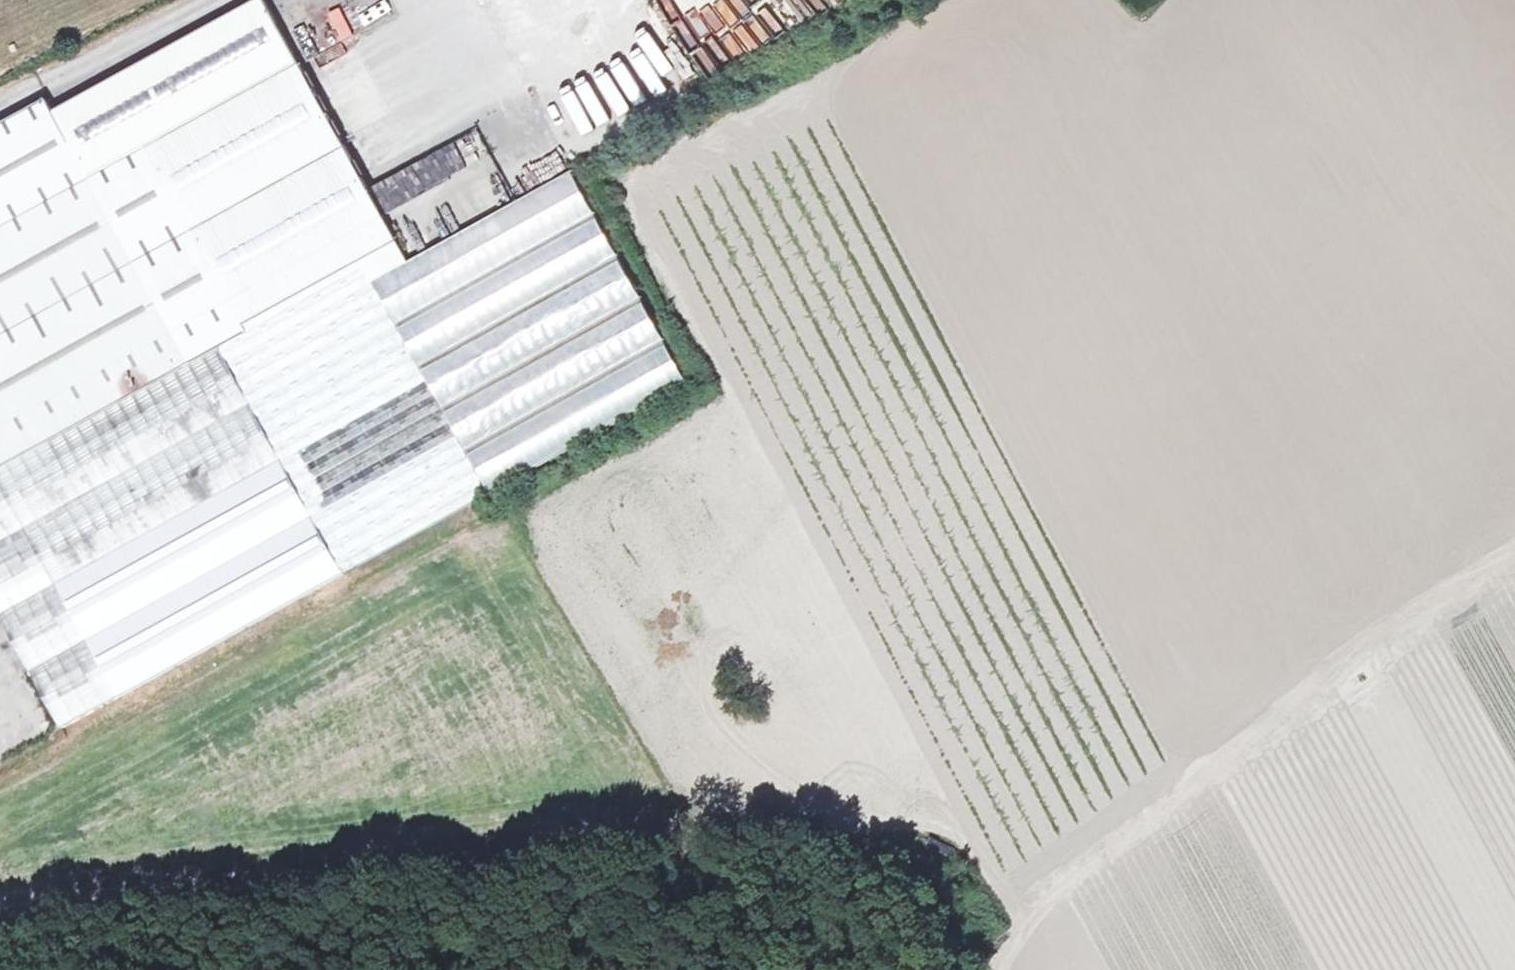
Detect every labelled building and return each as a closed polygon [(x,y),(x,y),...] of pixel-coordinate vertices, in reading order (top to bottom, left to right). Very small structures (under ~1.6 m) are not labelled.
[(0,140),(0,472),(394,271),(430,253),(327,76),(293,9),(64,126),(56,111),(0,140)] [(394,271),(1,472),(126,694),(710,395),(602,183),(438,267),(402,285),(394,271)] [(430,253),(394,271),(402,285),(438,267),(430,253)] [(0,472),(0,599),(70,725),(126,694),(1,472),(0,472)] [(27,727),(45,719),(37,704),(20,713),(27,727)]
